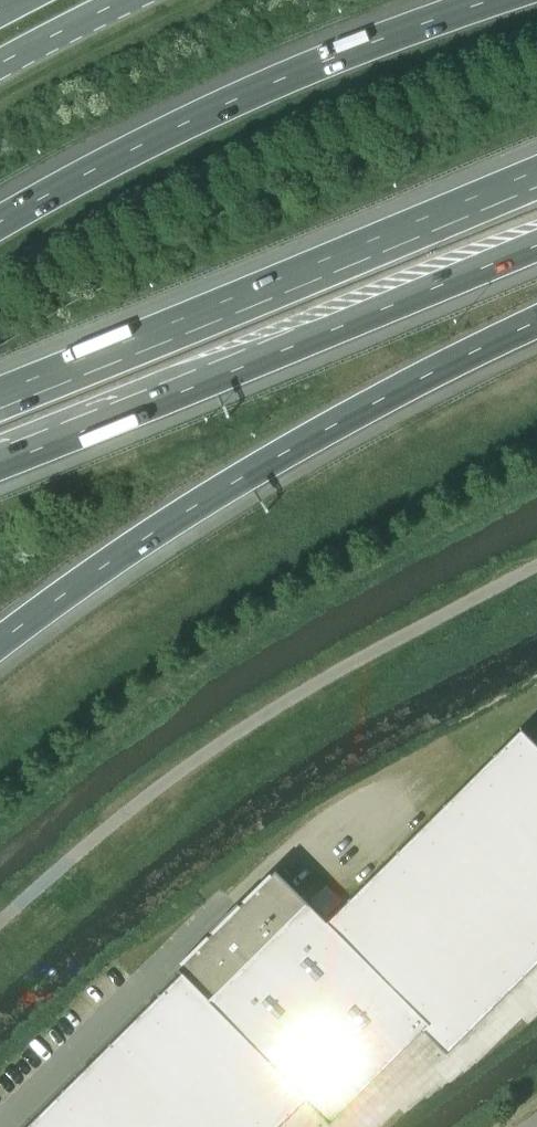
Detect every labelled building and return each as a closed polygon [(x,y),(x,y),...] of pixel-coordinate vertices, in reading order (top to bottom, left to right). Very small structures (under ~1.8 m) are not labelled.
[(27,1126),(279,1126),(305,1101),(329,1125),(423,1031),(446,1055),(536,965),(536,748),(520,730),(326,923),(275,872),(174,971),(179,976),(27,1126)]
